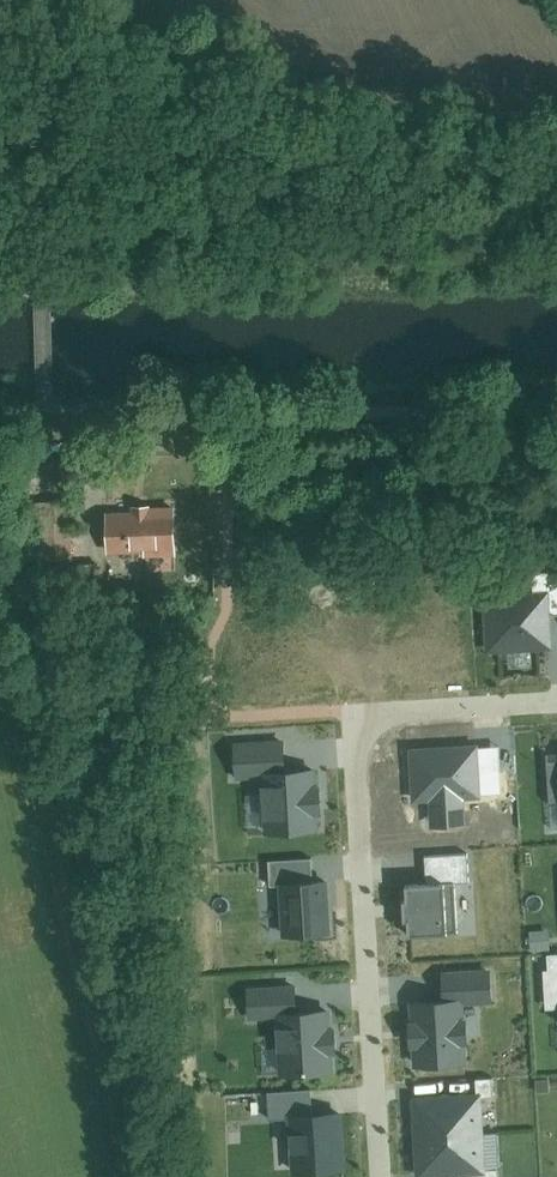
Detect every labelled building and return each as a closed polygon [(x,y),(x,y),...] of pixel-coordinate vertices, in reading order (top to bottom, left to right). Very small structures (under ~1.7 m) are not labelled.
[(51,563),(74,563),(73,502),(49,502),(51,563)] [(104,508),(105,559),(175,558),(174,507),(104,508)] [(489,650),(556,647),(556,633),(556,612),(556,570),(536,571),(537,589),(486,591),(489,650)] [(271,828),(321,825),(318,763),(290,764),(288,736),(229,738),(231,780),(269,778),(271,828)] [(478,746),(408,749),(410,793),(410,804),(428,804),(429,827),(463,825),(462,800),(481,799),(481,795),(500,794),(498,748),(478,749),(478,746)] [(545,756),(549,827),(556,826),(556,755),(545,756)] [(413,932),(463,929),(460,879),(473,879),(471,851),(430,853),(431,880),(410,881),(413,932)] [(286,933),(336,930),(333,875),(316,875),(315,853),(273,855),(274,883),(284,883),(286,933)] [(545,950),(548,1006),(556,1006),(556,949),(545,950)] [(413,996),(417,1062),(472,1059),(469,1001),(498,999),(496,965),(444,969),(446,994),(413,996)] [(282,1071),(339,1068),(336,1004),(301,1006),(300,981),(250,983),(251,1025),(280,1024),(282,1071)] [(296,1170),(351,1168),(348,1105),(317,1107),(316,1084),(271,1087),(272,1116),(293,1115),(296,1170)] [(415,1093),(418,1133),(488,1128),(486,1088),(415,1093)] [(418,1133),(421,1173),(491,1170),(488,1128),(418,1133)]
